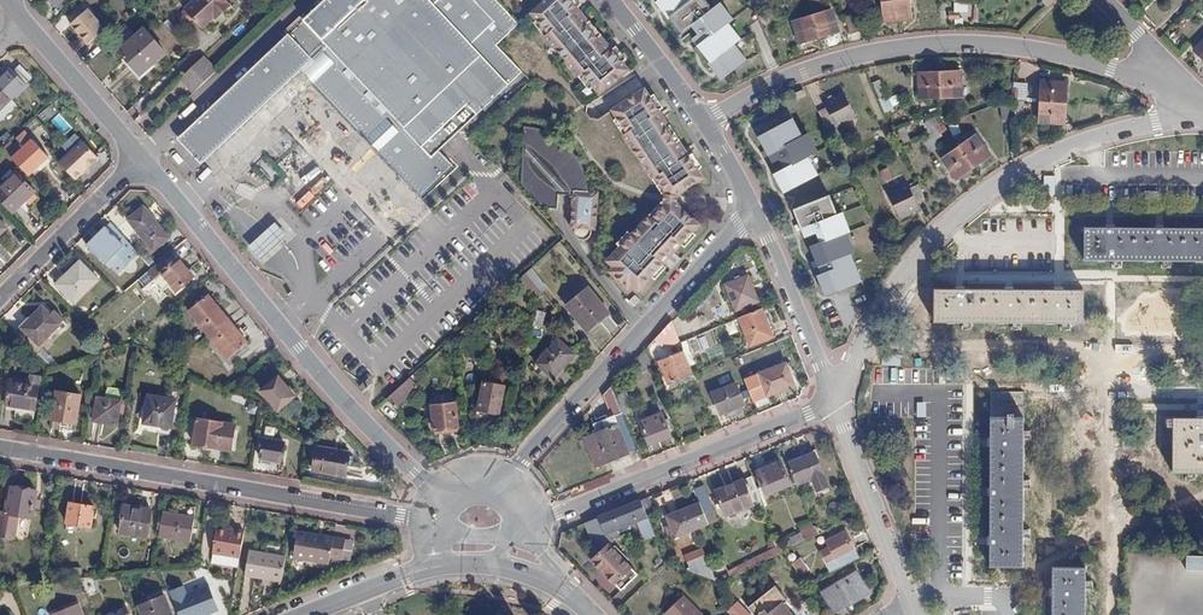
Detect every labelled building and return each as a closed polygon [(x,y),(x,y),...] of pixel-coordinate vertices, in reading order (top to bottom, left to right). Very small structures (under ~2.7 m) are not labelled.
[(228,3),(226,0),(193,0),(175,18),(186,30),(194,23),(198,27),(212,14),(214,16),(228,3)] [(521,24),(499,0),(436,0),(432,3),(429,0),(327,0),(303,22),(299,18),(284,32),(288,36),(183,136),(201,155),(298,63),(302,67),(308,61),(327,80),(320,86),(368,137),(374,132),(385,143),(379,148),(423,195),(455,165),(442,151),(524,73),(498,46),(521,24)] [(565,0),(542,0),(531,11),(534,16),(532,18),(542,32),(538,35),(541,39),(571,77),(575,73),(585,87),(592,94),(621,71),(615,63),(605,50),(606,49),(600,42),(596,46),(592,39),(580,24),(574,18),(579,14),(574,7),(572,8),(565,0)] [(571,0),(565,0),(572,8),(574,7),(576,6),(571,0)] [(657,3),(670,18),(671,17),(683,32),(693,24),(698,31),(692,36),(697,42),(694,45),(697,49),(701,47),(709,57),(708,58),(720,73),(743,55),(732,40),(738,35),(726,21),(730,17),(718,2),(710,8),(704,0),(661,0),(657,3)] [(884,22),(897,21),(895,0),(881,0),(884,22)] [(908,0),(895,0),(897,21),(911,19),(908,0)] [(1046,9),(1055,0),(1043,0),(1040,3),(1046,9)] [(939,27),(949,27),(949,22),(949,12),(949,2),(939,3),(939,27)] [(87,43),(105,27),(86,6),(69,22),(87,43)] [(838,32),(831,10),(812,16),(819,38),(838,32)] [(198,27),(200,30),(214,16),(212,14),(198,27)] [(850,35),(860,32),(853,14),(844,18),(850,35)] [(793,22),(799,44),(819,38),(812,16),(793,22)] [(538,35),(542,32),(532,18),(527,22),(538,35)] [(596,36),(583,21),(580,24),(592,39),(596,36)] [(116,51),(139,77),(164,53),(142,28),(116,51)] [(1193,50),(1202,59),(1202,41),(1193,50)] [(619,60),(609,47),(606,49),(605,50),(615,63),(619,60)] [(183,74),(180,77),(187,85),(198,74),(201,76),(212,65),(203,55),(196,62),(183,74)] [(33,77),(19,64),(13,71),(10,68),(0,78),(0,110),(33,77)] [(1007,64),(1006,80),(1015,80),(1016,65),(1007,64)] [(194,92),(217,71),(212,65),(201,76),(198,74),(187,85),(194,92)] [(961,96),(961,71),(940,72),(941,97),(961,96)] [(920,98),(941,97),(940,72),(919,73),(920,98)] [(585,87),(575,73),(571,77),(581,90),(585,87)] [(887,95),(881,80),(872,84),(879,99),(887,95)] [(1066,81),(1042,80),(1041,102),(1066,103),(1066,81)] [(1011,101),(1015,101),(1016,88),(1007,88),(1007,101),(1011,101)] [(664,191),(662,195),(664,195),(664,194),(675,194),(700,176),(690,162),(685,154),(680,146),(676,150),(671,143),(661,127),(656,121),(661,118),(656,111),(651,114),(646,107),(649,105),(644,98),(638,90),(606,114),(623,136),(620,138),(651,180),(654,178),(664,191)] [(823,118),(823,119),(827,126),(834,122),(837,127),(857,116),(844,91),(823,103),(826,107),(818,111),(823,118)] [(658,109),(648,95),(644,98),(649,105),(646,107),(651,114),(656,111),(658,109)] [(1024,118),(1025,101),(1015,101),(1015,114),(1015,118),(1024,118)] [(1040,123),(1065,124),(1066,103),(1041,102),(1040,123)] [(991,127),(1003,121),(996,105),(984,109),(991,127)] [(44,122),(56,114),(50,106),(38,114),(44,122)] [(805,137),(789,108),(753,128),(773,166),(782,162),(786,171),(774,178),(785,198),(822,178),(811,159),(821,154),(810,134),(805,137)] [(58,114),(52,120),(62,133),(69,127),(58,114)] [(938,115),(931,120),(937,129),(945,125),(941,120),(938,115)] [(834,122),(827,126),(831,134),(838,130),(837,127),(834,122)] [(555,131),(547,127),(536,123),(525,180),(545,206),(559,208),(561,193),(575,196),(571,229),(575,229),(574,230),(574,233),(574,236),(575,239),(578,241),(580,242),(584,242),(586,242),(588,241),(591,238),(592,236),(592,232),(596,232),(601,195),(590,193),(590,187),(589,179),(587,171),(584,163),(579,155),(574,147),(568,141),(562,136),(555,131)] [(675,140),(664,125),(661,127),(671,143),(675,140)] [(937,129),(941,134),(948,129),(945,125),(937,129)] [(24,131),(16,139),(24,147),(32,140),(24,131)] [(991,155),(976,135),(960,146),(974,167),(991,155)] [(24,147),(19,152),(9,143),(3,150),(25,172),(36,161),(45,153),(32,140),(24,147)] [(81,140),(59,162),(76,180),(96,160),(96,156),(81,140)] [(942,159),(956,179),(974,167),(960,146),(942,159)] [(694,159),(689,151),(685,154),(690,162),(694,159)] [(40,165),(49,157),(45,153),(36,161),(40,165)] [(36,161),(25,172),(30,176),(40,165),(36,161)] [(879,171),(884,181),(892,178),(887,167),(879,171)] [(16,172),(0,187),(0,198),(14,212),(35,192),(16,172)] [(651,180),(662,195),(664,191),(654,178),(651,180)] [(920,208),(918,204),(925,201),(918,185),(910,188),(908,183),(887,193),(899,218),(920,208)] [(687,202),(688,194),(675,194),(664,194),(664,195),(664,202),(682,202),(687,202)] [(834,200),(796,215),(801,229),(797,231),(800,239),(805,237),(808,245),(820,240),(824,250),(814,254),(820,270),(815,272),(818,278),(823,276),(826,284),(822,285),(830,307),(869,291),(857,262),(861,260),(853,240),(856,239),(848,218),(842,220),(834,200)] [(664,205),(653,217),(650,215),(633,234),(622,245),(608,261),(615,267),(611,272),(624,284),(628,279),(633,284),(639,290),(654,274),(665,264),(666,263),(663,260),(669,254),(673,258),(679,251),(675,248),(681,241),(683,244),(695,231),(703,223),(682,202),(664,202),(664,203),(662,203),(664,205)] [(662,203),(661,203),(650,215),(653,217),(664,205),(662,203)] [(169,238),(144,207),(127,220),(153,251),(169,238)] [(288,236),(276,223),(249,247),(261,259),(288,236)] [(526,272),(532,267),(560,242),(563,239),(553,227),(375,386),(386,399),(391,394),(413,374),(456,335),(517,281),(526,272)] [(101,235),(95,241),(94,240),(87,246),(99,259),(100,258),(105,263),(110,258),(111,258),(112,258),(112,259),(113,259),(113,260),(113,261),(110,264),(118,273),(132,260),(123,251),(122,253),(121,253),(120,253),(119,253),(118,252),(118,251),(123,246),(115,238),(116,237),(106,228),(100,234),(101,235)] [(1202,261),(1202,229),(1086,228),(1085,261),(1202,261)] [(630,231),(619,243),(622,245),(633,234),(630,231)] [(687,247),(698,235),(695,231),(683,244),(687,247)] [(176,293),(194,278),(178,258),(170,265),(165,258),(152,269),(137,281),(144,288),(141,291),(144,295),(151,295),(158,304),(167,297),(163,293),(170,286),(176,293)] [(56,285),(74,303),(98,280),(79,261),(56,285)] [(658,278),(668,267),(665,264),(654,274),(658,278)] [(536,285),(542,280),(532,267),(526,272),(536,285)] [(517,281),(527,294),(528,294),(537,286),(536,285),(526,272),(517,281)] [(736,311),(760,301),(748,275),(725,284),(736,311)] [(624,284),(629,288),(633,284),(628,279),(624,284)] [(542,293),(548,288),(542,280),(536,285),(537,286),(542,293)] [(528,294),(538,306),(542,293),(537,286),(528,294)] [(566,306),(587,332),(609,313),(588,288),(566,306)] [(935,322),(1084,323),(1084,291),(935,289),(935,322)] [(208,295),(188,311),(208,335),(227,319),(208,295)] [(632,303),(637,307),(643,301),(637,297),(632,303)] [(15,333),(18,336),(37,354),(41,349),(38,346),(53,331),(60,325),(49,314),(42,306),(15,333)] [(750,346),(774,337),(762,308),(739,317),(750,346)] [(67,325),(53,310),(49,314),(60,325),(53,331),(57,335),(67,325)] [(545,313),(537,311),(533,326),(542,328),(545,313)] [(228,359),(247,343),(227,319),(208,335),(228,359)] [(664,348),(677,333),(672,321),(655,339),(664,348)] [(574,355),(557,340),(536,364),(553,380),(574,355)] [(48,351),(54,356),(60,350),(54,345),(48,351)] [(645,371),(653,368),(646,349),(645,350),(639,357),(645,371)] [(660,361),(669,383),(694,373),(685,351),(660,361)] [(791,362),(786,364),(795,385),(799,384),(791,362)] [(759,373),(768,395),(795,385),(786,364),(759,373)] [(404,408),(426,388),(413,374),(391,394),(404,408)] [(295,396),(278,375),(261,391),(277,411),(295,396)] [(7,405),(34,410),(38,386),(11,381),(7,405)] [(736,382),(712,392),(722,414),(734,409),(745,405),(736,382)] [(482,383),(476,415),(489,417),(490,413),(498,414),(499,415),(505,387),(482,383)] [(634,410),(628,391),(622,393),(630,412),(634,410)] [(991,567),(1023,567),(1024,392),(987,391),(987,410),(992,410),(991,567)] [(51,420),(76,424),(81,396),(56,392),(51,420)] [(622,393),(616,395),(623,413),(624,414),(630,412),(622,393)] [(137,430),(169,436),(175,400),(148,396),(145,411),(140,410),(137,430)] [(450,396),(435,397),(431,406),(455,404),(450,396)] [(93,422),(117,426),(121,402),(97,398),(93,422)] [(255,414),(258,405),(248,402),(246,412),(255,414)] [(458,428),(455,404),(431,406),(433,430),(451,429),(458,428)] [(723,419),(736,414),(734,409),(722,414),(723,419)] [(631,452),(630,450),(637,448),(624,414),(623,413),(616,415),(616,414),(595,422),(597,430),(594,431),(595,434),(586,438),(596,466),(631,452)] [(650,445),(672,436),(662,413),(640,421),(650,445)] [(197,419),(193,445),(219,448),(231,450),(235,425),(197,419)] [(1202,473),(1202,419),(1174,419),(1174,473),(1202,473)] [(879,436),(891,436),(892,423),(879,423),(879,436)] [(259,459),(281,462),(284,442),(262,439),(259,459)] [(345,477),(350,452),(317,446),(312,470),(345,477)] [(816,453),(789,464),(797,485),(812,479),(817,491),(829,486),(816,453)] [(766,495),(791,485),(781,460),(757,470),(766,495)] [(750,494),(759,491),(752,474),(715,490),(726,517),(754,505),(750,494)] [(714,509),(704,484),(695,488),(700,502),(705,513),(714,509)] [(816,495),(830,490),(829,486),(817,491),(815,492),(816,495)] [(32,518),(37,492),(11,487),(9,502),(7,501),(5,513),(0,512),(0,514),(0,536),(2,538),(7,539),(11,537),(14,538),(19,515),(32,518)] [(655,510),(650,496),(641,499),(646,514),(655,510)] [(645,541),(656,536),(646,514),(641,499),(599,516),(599,518),(606,536),(610,537),(613,539),(614,532),(618,530),(619,534),(631,528),(630,525),(637,522),(645,541)] [(709,523),(705,513),(700,502),(667,516),(676,537),(709,523)] [(94,507),(69,503),(66,523),(78,525),(91,527),(94,507)] [(120,533),(147,537),(152,510),(124,505),(120,533)] [(709,523),(718,520),(714,509),(705,513),(709,523)] [(189,542),(194,516),(163,511),(158,537),(189,542)] [(593,560),(621,590),(641,571),(629,541),(618,552),(609,544),(615,541),(613,539),(610,537),(606,536),(599,518),(585,523),(599,554),(593,560)] [(800,524),(804,540),(816,537),(812,521),(800,524)] [(77,531),(78,525),(66,523),(65,529),(77,531)] [(212,553),(239,558),(244,531),(216,527),(212,553)] [(341,559),(344,539),(297,531),(292,558),(329,564),(330,557),(341,559)] [(820,552),(827,565),(855,549),(846,532),(827,541),(830,546),(820,552)] [(801,533),(788,538),(792,546),(805,541),(801,533)] [(710,546),(724,581),(730,578),(727,570),(717,544),(710,546)] [(730,578),(732,577),(784,552),(780,544),(727,570),(730,578)] [(244,576),(281,582),(285,556),(248,550),(244,576)] [(804,555),(810,567),(817,564),(811,552),(804,555)] [(688,561),(692,572),(717,580),(705,554),(688,561)] [(1186,555),(1186,570),(1202,570),(1202,555),(1186,555)] [(800,557),(791,564),(801,577),(810,570),(800,557)] [(856,571),(854,573),(849,563),(833,571),(838,582),(822,591),(835,611),(869,591),(856,571)] [(1086,568),(1053,568),(1053,614),(1086,614),(1086,568)] [(732,584),(735,582),(732,577),(730,578),(724,581),(723,582),(726,590),(734,586),(732,584)] [(772,581),(745,602),(749,607),(775,586),(772,581)] [(170,593),(179,614),(207,614),(219,610),(214,600),(209,586),(187,592),(184,586),(170,593)] [(787,602),(775,586),(749,607),(755,614),(793,614),(784,604),(787,602)] [(665,614),(702,614),(683,594),(664,613),(665,614)] [(142,614),(173,614),(165,595),(139,606),(142,614)] [(731,614),(753,614),(740,600),(728,611),(731,614)] [(79,604),(52,614),(83,614),(79,604)]
